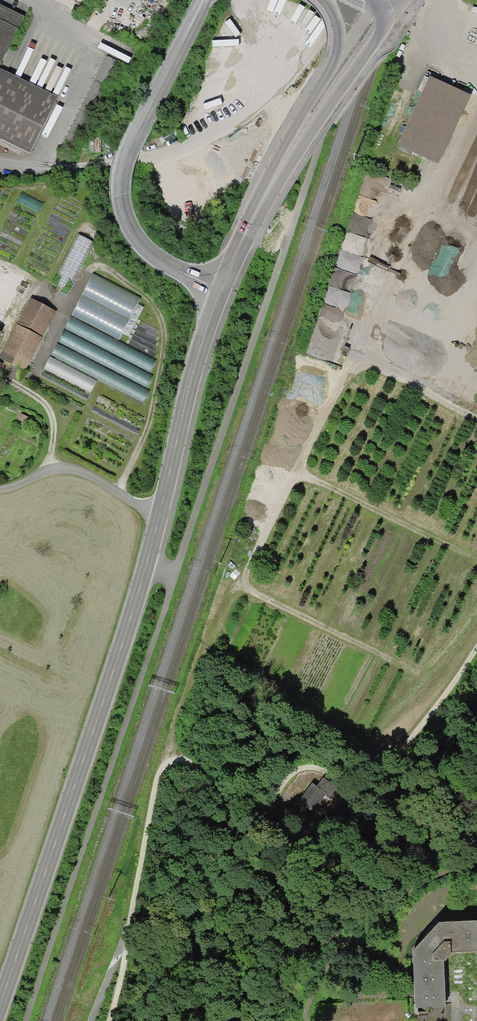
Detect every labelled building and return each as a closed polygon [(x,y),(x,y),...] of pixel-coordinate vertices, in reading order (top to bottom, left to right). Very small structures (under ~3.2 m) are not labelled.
[(22,19),(0,8),(0,64),(22,19)] [(472,96),(431,78),(399,148),(441,167),(472,96)] [(29,154),(49,113),(0,89),(0,140),(29,154)] [(94,242),(78,233),(53,282),(68,290),(94,242)] [(141,300),(93,276),(46,370),(93,397),(98,383),(141,403),(159,362),(120,343),(141,300)] [(29,300),(0,355),(0,360),(26,373),(57,314),(29,300)] [(324,794),(330,799),(338,789),(323,778),(317,787),(313,784),(301,801),(313,809),(324,794)] [(440,925),(415,953),(419,1010),(453,1008),(454,1020),(476,1020),(476,922),(440,925)]
